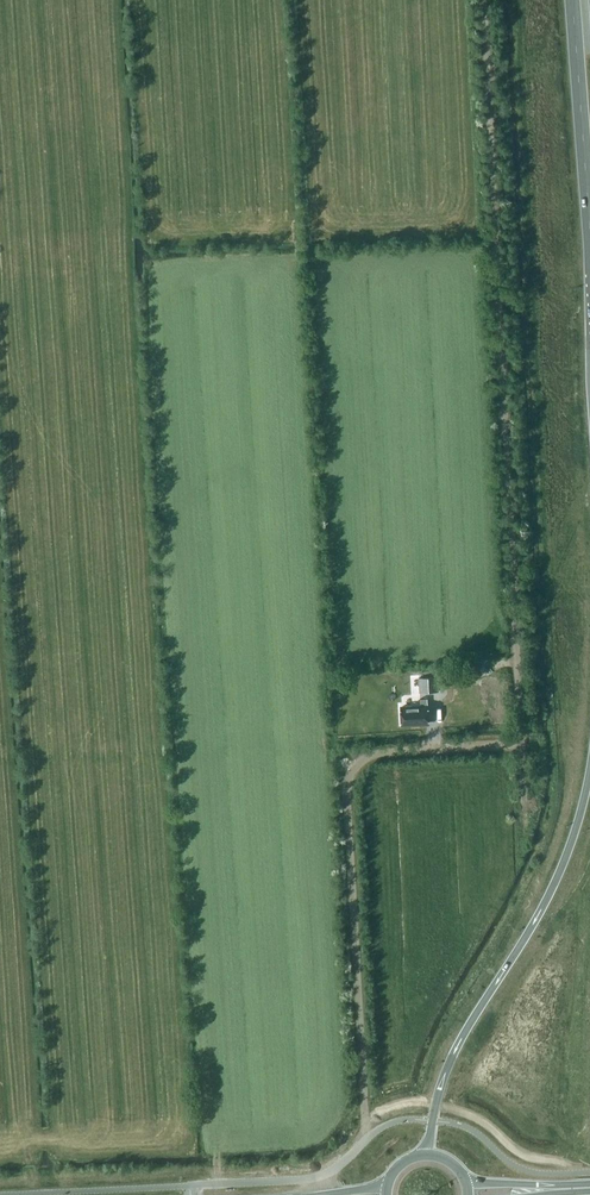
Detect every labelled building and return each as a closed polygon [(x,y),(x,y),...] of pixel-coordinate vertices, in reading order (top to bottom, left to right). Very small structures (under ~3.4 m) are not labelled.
[(421,704),(401,705),(402,722),(428,721),(427,697),(420,697),(421,704)]
